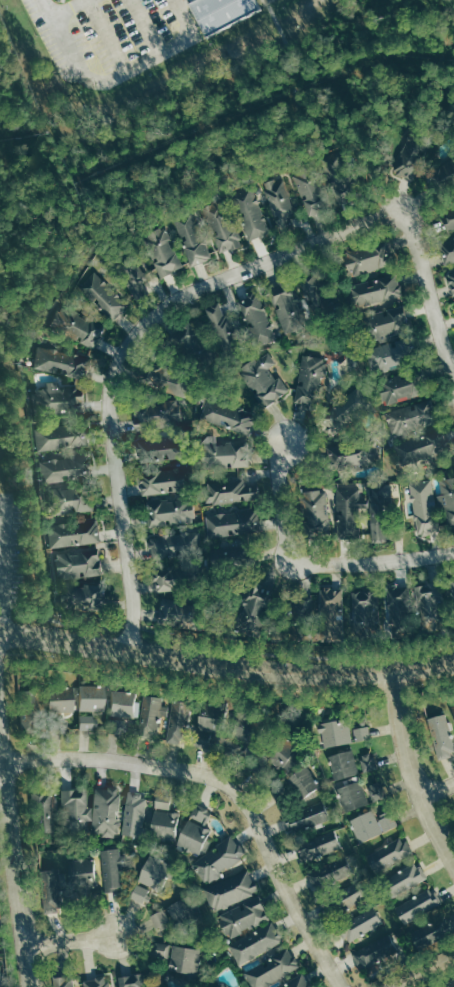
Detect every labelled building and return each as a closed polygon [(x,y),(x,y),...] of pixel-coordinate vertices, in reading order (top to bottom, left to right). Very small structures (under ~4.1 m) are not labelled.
[(191,1),(209,35),(259,8),(255,0),(193,0),(191,1)] [(395,172),(412,179),(424,152),(407,144),(395,172)] [(329,207),(311,167),(293,176),(311,215),(329,207)] [(265,183),(278,224),(298,218),(285,177),(265,183)] [(253,241),(273,233),(254,186),(234,194),(253,241)] [(220,253),(240,247),(226,200),(206,206),(220,253)] [(449,230),(453,229),(453,208),(444,211),(449,230)] [(211,260),(196,211),(176,217),(191,266),(211,260)] [(184,267),(164,226),(142,236),(162,278),(184,267)] [(453,263),(453,238),(441,243),(448,264),(453,263)] [(390,265),(384,242),(344,254),(351,277),(390,265)] [(130,295),(142,293),(140,282),(149,281),(146,263),(126,265),(130,295)] [(114,321),(129,305),(91,270),(77,286),(114,321)] [(322,272),(310,272),(309,285),(321,286),(322,272)] [(405,295),(399,273),(352,285),(357,308),(405,295)] [(286,333),(304,325),(300,316),(308,313),(296,285),(270,295),(286,333)] [(278,339),(260,295),(241,303),(259,346),(278,339)] [(205,309),(223,347),(238,339),(221,302),(205,309)] [(95,350),(107,328),(67,305),(54,326),(95,350)] [(368,317),(376,339),(410,327),(403,307),(385,313),(385,311),(368,317)] [(176,325),(183,355),(202,351),(195,321),(176,325)] [(375,375),(402,367),(394,342),(367,350),(375,375)] [(37,368),(81,379),(86,356),(42,346),(37,368)] [(276,363),(269,351),(241,368),(264,406),(289,391),(281,376),(276,379),(269,367),(276,363)] [(327,358),(302,354),(295,402),(315,405),(319,376),(324,377),(327,358)] [(181,395),(186,376),(147,366),(143,384),(181,395)] [(386,406),(417,397),(410,373),(379,382),(386,406)] [(83,412),(82,395),(73,395),(72,386),(61,387),(61,386),(32,388),(34,416),(83,412)] [(373,405),(359,388),(317,422),(330,439),(373,405)] [(256,413),(209,395),(201,418),(247,435),(256,413)] [(393,436),(436,424),(429,400),(387,412),(393,436)] [(183,425),(182,403),(136,404),(137,426),(183,425)] [(37,452),(86,446),(83,423),(34,429),(37,452)] [(410,462),(438,454),(433,434),(405,442),(410,462)] [(249,467),(248,442),(218,443),(217,435),(204,436),(204,448),(202,448),(203,468),(249,467)] [(175,439),(143,438),(143,459),(175,460),(175,439)] [(371,451),(339,452),(339,469),(372,468),(371,451)] [(40,478),(90,476),(89,457),(39,459),(40,478)] [(144,496),(183,490),(179,468),(141,474),(144,496)] [(453,476),(440,482),(445,492),(438,496),(453,526),(453,525),(453,477),(453,476)] [(247,481),(209,481),(209,503),(260,502),(259,486),(247,486),(247,481)] [(411,483),(416,535),(438,533),(432,481),(411,483)] [(396,505),(391,484),(374,488),(379,509),(396,505)] [(50,513),(92,512),(91,488),(48,490),(50,513)] [(337,489),(338,509),(339,509),(341,535),(360,534),(358,513),(369,512),(368,498),(360,498),(360,488),(337,489)] [(323,489),(299,494),(308,531),(332,526),(323,489)] [(150,525),(195,524),(195,500),(150,501),(150,525)] [(263,531),(259,508),(208,516),(211,538),(263,531)] [(371,518),(371,542),(386,542),(386,518),(371,518)] [(49,547),(100,543),(99,520),(47,524),(49,547)] [(162,555),(204,549),(201,529),(160,535),(162,555)] [(100,573),(99,553),(53,554),(54,575),(100,573)] [(175,590),(173,571),(154,572),(156,592),(175,590)] [(271,589),(252,580),(241,605),(245,607),(236,626),(252,633),(271,589)] [(444,628),(439,583),(417,585),(421,630),(444,628)] [(416,630),(409,585),(385,588),(392,634),(416,630)] [(105,607),(101,587),(71,593),(75,613),(105,607)] [(343,588),(322,588),(322,634),(343,634),(343,588)] [(380,624),(379,591),(355,591),(356,624),(380,624)] [(314,610),(309,596),(292,602),(298,616),(314,610)] [(162,623),(193,622),(192,601),(162,602),(162,623)] [(72,712),(71,691),(77,691),(78,711),(103,711),(102,687),(44,688),(45,713),(72,712)] [(135,716),(135,691),(109,691),(108,715),(135,716)] [(159,738),(161,715),(168,716),(169,706),(163,705),(164,697),(145,695),(140,736),(159,738)] [(189,702),(172,700),(168,742),(185,744),(189,702)] [(198,733),(215,734),(216,713),(199,712),(198,733)] [(435,759),(453,757),(453,734),(450,734),(448,714),(430,716),(435,759)] [(96,730),(96,716),(78,715),(78,730),(96,730)] [(326,749),(353,741),(346,717),(319,724),(326,749)] [(253,725),(238,718),(229,735),(243,743),(253,725)] [(372,737),(369,725),(354,729),(357,741),(372,737)] [(299,761),(292,755),(298,747),(285,737),(268,757),(288,774),(299,761)] [(330,756),(336,780),(360,774),(354,749),(330,756)] [(360,756),(366,773),(379,769),(373,751),(360,756)] [(314,797),(312,793),(320,790),(310,766),(290,773),(301,802),(314,797)] [(345,811),(369,805),(363,781),(339,787),(345,811)] [(94,836),(118,836),(118,819),(116,819),(116,810),(119,810),(119,789),(94,788),(94,836)] [(61,790),(62,834),(94,833),(93,807),(88,808),(87,789),(61,790)] [(36,834),(55,832),(52,794),(33,796),(36,834)] [(143,837),(146,796),(126,795),(124,835),(143,837)] [(156,808),(171,808),(171,799),(156,799),(156,808)] [(180,846),(202,852),(204,844),(208,846),(213,829),(206,827),(212,809),(193,803),(180,846)] [(291,831),(329,821),(324,804),(286,815),(291,831)] [(174,840),(182,816),(156,808),(148,832),(174,840)] [(399,827),(394,813),(378,820),(374,810),(351,819),(360,842),(399,827)] [(302,862),(341,853),(336,831),(305,838),(307,848),(300,849),(302,862)] [(247,853),(231,834),(193,865),(209,886),(223,874),(222,873),(247,853)] [(413,851),(403,835),(367,859),(377,875),(413,851)] [(101,850),(106,892),(125,890),(121,848),(101,850)] [(172,861),(144,857),(141,884),(157,886),(158,877),(170,879),(172,861)] [(94,859),(70,859),(71,890),(95,890),(94,859)] [(427,880),(419,863),(383,880),(390,897),(427,880)] [(40,871),(46,913),(58,911),(57,902),(62,901),(58,868),(40,871)] [(215,912),(260,893),(250,869),(204,889),(215,912)] [(148,904),(152,889),(135,885),(131,900),(148,904)] [(362,901),(355,886),(333,896),(340,911),(362,901)] [(395,904),(401,921),(443,907),(437,889),(395,904)] [(217,916),(228,939),(269,919),(258,896),(217,916)] [(150,911),(154,928),(189,919),(185,903),(150,911)] [(347,941),(384,924),(376,907),(339,925),(347,941)] [(411,931),(416,948),(452,936),(447,919),(411,931)] [(239,964),(284,943),(274,923),(229,944),(239,964)] [(353,955),(361,971),(397,955),(389,938),(353,955)] [(153,957),(169,960),(172,944),(156,942),(153,957)] [(198,974),(201,949),(172,946),(169,971),(198,974)] [(301,966),(289,947),(245,974),(253,986),(268,986),(301,966)] [(426,957),(431,973),(453,965),(453,947),(426,957)] [(119,986),(144,986),(142,973),(117,976),(119,986)] [(72,974),(52,978),(53,986),(74,986),(72,974)] [(306,974),(280,986),(312,986),(306,974)] [(107,976),(84,979),(85,986),(109,986),(107,976)]
